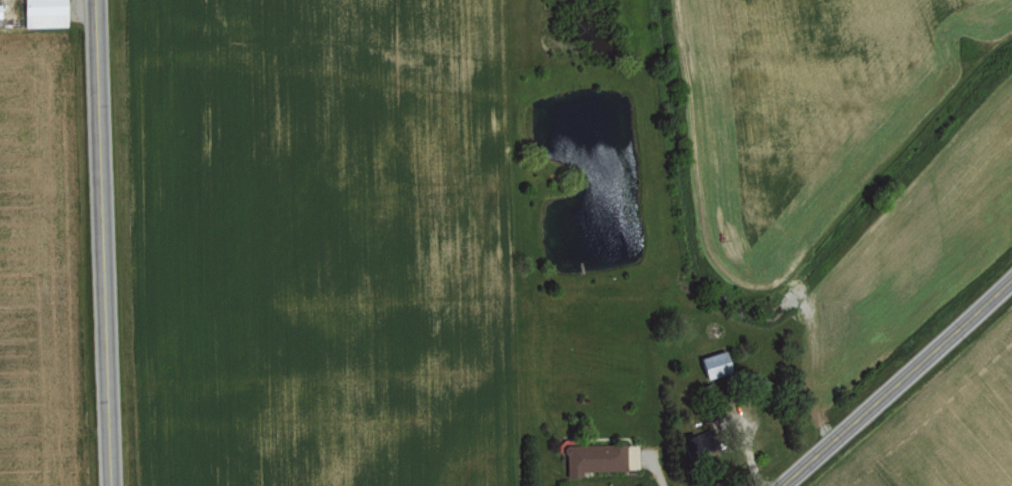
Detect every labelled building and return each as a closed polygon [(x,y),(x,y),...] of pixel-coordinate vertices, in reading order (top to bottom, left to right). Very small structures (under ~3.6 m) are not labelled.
[(67,0),(24,0),(24,27),(68,26),(67,0)] [(699,357),(706,379),(731,371),(724,349),(699,357)] [(627,469),(626,442),(565,444),(566,475),(582,475),(582,470),(627,469)]
